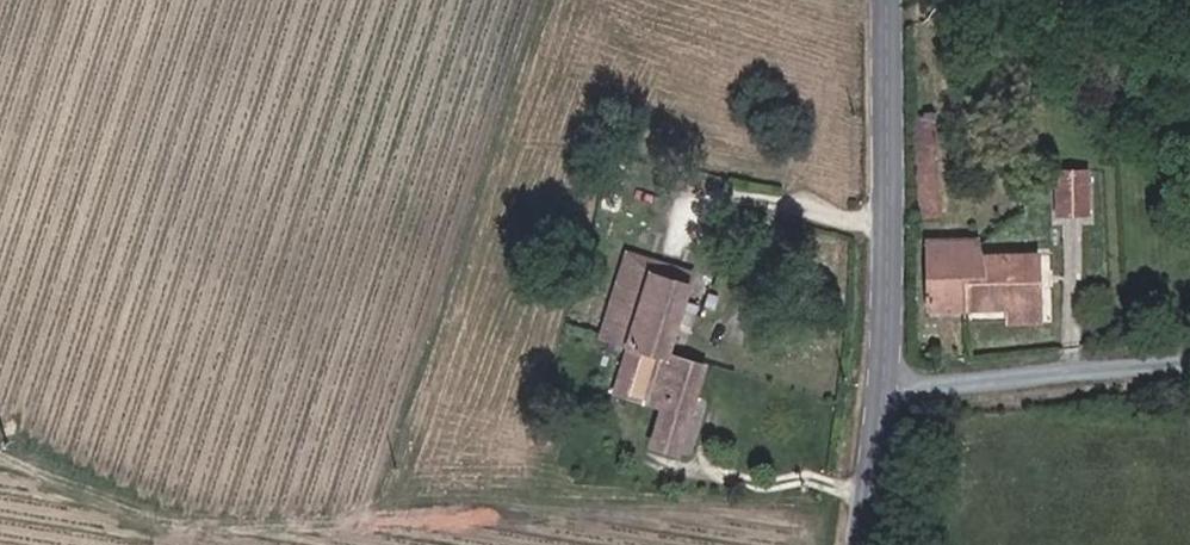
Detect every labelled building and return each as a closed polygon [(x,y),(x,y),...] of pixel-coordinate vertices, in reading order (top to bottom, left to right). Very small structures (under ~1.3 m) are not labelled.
[(1054,173),(1054,186),(1083,180),(1083,172),(1054,173)] [(1083,180),(1054,186),(1055,211),(1083,211),(1083,180)] [(985,279),(983,259),(982,243),(959,243),(958,248),(931,249),(931,309),(965,308),(964,280),(985,279)] [(627,264),(653,274),(654,272),(660,252),(633,244),(627,264)] [(660,252),(654,272),(691,281),(697,264),(660,252)] [(1036,256),(983,259),(985,279),(1037,272),(1036,256)] [(607,333),(633,340),(653,274),(627,264),(607,333)] [(691,281),(654,272),(653,274),(688,289),(691,281)] [(1037,272),(985,279),(987,307),(1007,306),(1042,304),(1037,272)] [(656,442),(681,451),(705,364),(668,353),(688,289),(653,274),(633,340),(646,344),(632,393),(669,406),(656,442)] [(965,308),(987,307),(985,279),(964,280),(965,308)] [(1042,304),(1007,306),(1009,330),(1044,326),(1042,304)] [(633,340),(622,376),(627,378),(622,390),(632,393),(646,344),(633,340)]
